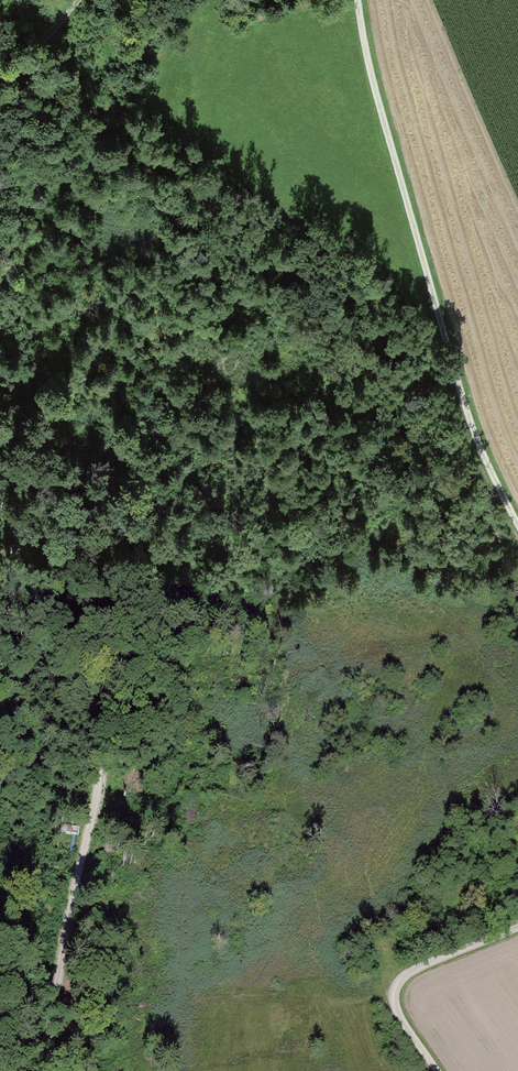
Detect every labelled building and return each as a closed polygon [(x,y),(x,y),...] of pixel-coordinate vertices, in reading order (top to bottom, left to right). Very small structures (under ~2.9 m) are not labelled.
[(307,538),(300,535),(296,544),(303,547),(307,538)]
